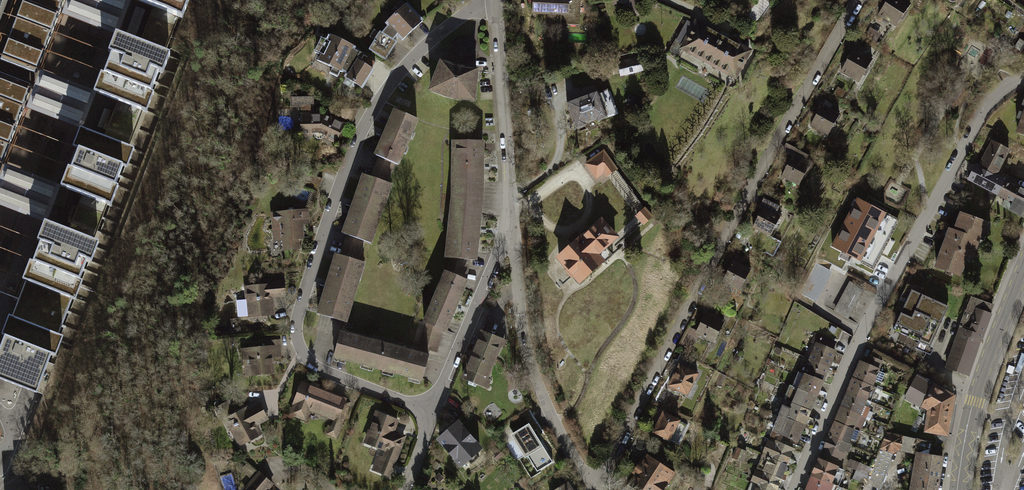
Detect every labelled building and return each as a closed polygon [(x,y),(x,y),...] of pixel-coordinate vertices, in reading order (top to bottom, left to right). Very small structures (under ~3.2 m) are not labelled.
[(13,299),(37,242),(45,222),(58,187),(66,165),(72,148),(80,128),(92,93),(99,73),(104,60),(113,33),(126,0),(69,0),(0,180),(0,294),(13,299)] [(29,0),(23,0),(21,3),(16,18),(7,40),(1,56),(0,59),(0,61),(34,74),(36,69),(42,54),(50,31),(56,16),(58,11),(29,0)] [(11,0),(0,0),(0,29),(11,0)] [(58,11),(62,0),(29,0),(58,11)] [(182,20),(190,0),(129,0),(152,8),(177,18),(182,20)] [(534,15),(571,17),(573,0),(535,0),(534,15)] [(634,18),(644,15),(640,0),(629,0),(634,18)] [(883,14),(903,27),(918,5),(910,0),(892,0),(883,14)] [(383,31),(372,50),(385,61),(399,43),(396,41),(402,33),(408,39),(428,22),(412,4),(390,23),(393,26),(387,34),(383,31)] [(177,18),(152,8),(139,43),(165,52),(177,18)] [(670,52),(676,56),(680,50),(736,82),(752,54),(696,22),(694,25),(687,22),(670,52)] [(142,111),(148,113),(155,93),(152,92),(157,79),(161,80),(170,54),(165,52),(139,43),(113,33),(109,32),(100,58),(104,60),(99,73),(94,71),(87,91),(92,93),(116,102),(142,111)] [(336,35),(322,59),(351,75),(349,79),(366,88),(378,69),(361,59),(365,51),(336,35)] [(448,56),(433,89),(463,98),(489,100),(489,67),(483,65),(483,50),(478,41),(469,38),(462,42),(455,48),(452,58),(448,56)] [(1014,47),(1023,53),(1023,42),(1019,39),(1014,47)] [(861,43),(846,72),(865,82),(878,58),(869,54),(872,49),(861,43)] [(620,62),(623,77),(634,75),(644,73),(641,58),(620,62)] [(30,85),(0,74),(0,121),(14,126),(22,107),(28,91),(30,85)] [(566,103),(576,131),(607,120),(605,117),(613,114),(606,93),(598,95),(597,92),(566,103)] [(142,111),(116,102),(115,107),(113,112),(105,131),(103,137),(128,146),(142,111)] [(828,103),(815,126),(834,136),(847,113),(828,103)] [(377,157),(373,166),(377,170),(382,172),(388,174),(393,163),(399,166),(415,117),(391,108),(373,156),(377,157)] [(328,114),(302,114),(304,134),(323,134),(339,141),(347,124),(328,114)] [(14,126),(0,121),(0,164),(7,144),(13,129),(14,126)] [(106,205),(111,206),(119,185),(116,184),(123,167),(127,168),(134,149),(128,146),(103,137),(80,128),(74,126),(66,146),(72,148),(66,165),(60,163),(52,185),(58,187),(70,191),(80,195),(106,205)] [(971,180),(996,192),(1023,206),(1023,183),(1002,172),(1007,161),(1012,149),(991,139),(971,180)] [(489,140),(464,140),(464,194),(488,194),(489,140)] [(587,164),(599,180),(608,173),(640,216),(648,227),(659,219),(607,149),(587,164)] [(797,156),(788,176),(806,185),(815,165),(811,163),(814,158),(801,152),(799,157),(797,156)] [(367,174),(346,232),(376,242),(395,184),(367,174)] [(70,191),(58,187),(51,206),(63,211),(70,191)] [(464,194),(457,257),(482,259),(488,194),(464,194)] [(106,205),(80,195),(77,206),(68,230),(93,240),(106,205)] [(769,209),(758,228),(775,237),(787,215),(783,213),(786,207),(770,199),(765,207),(769,209)] [(858,199),(833,246),(841,250),(873,267),(898,221),(858,199)] [(286,251),(303,249),(302,240),(307,239),(306,225),(312,225),(310,208),(272,211),(275,243),(284,242),(286,251)] [(993,222),(965,212),(959,230),(952,227),(942,255),(937,268),(966,278),(973,257),(980,259),(993,222)] [(73,300),(75,301),(84,278),(81,277),(87,262),(91,263),(99,243),(93,240),(68,230),(45,222),(41,220),(33,240),(37,242),(38,242),(32,258),(31,258),(27,256),(18,279),(22,281),(23,281),(73,300)] [(600,222),(560,258),(583,284),(612,258),(607,252),(618,242),(600,222)] [(368,263),(339,253),(321,313),(352,322),(368,263)] [(758,271),(737,262),(727,284),(748,294),(758,271)] [(823,268),(808,295),(817,301),(832,273),(823,268)] [(474,281),(453,273),(431,326),(452,335),(474,281)] [(252,317),(276,316),(273,296),(287,294),(286,283),(285,276),(268,277),(269,283),(246,284),(247,296),(251,296),(252,317)] [(852,283),(837,310),(847,315),(862,288),(852,283)] [(904,299),(909,301),(913,289),(908,287),(904,299)] [(918,289),(897,328),(932,347),(940,332),(953,308),(918,289)] [(966,294),(945,368),(974,376),(992,311),(995,303),(966,294)] [(710,313),(701,335),(721,344),(730,322),(710,313)] [(56,357),(63,337),(60,336),(8,318),(5,317),(2,315),(0,320),(0,337),(1,338),(0,340),(0,381),(31,392),(38,394),(52,356),(56,357)] [(390,343),(346,330),(338,357),(383,370),(390,343)] [(485,332),(464,379),(489,390),(507,341),(485,332)] [(821,336),(811,360),(828,367),(835,352),(831,350),(834,342),(821,336)] [(253,359),(254,375),(277,373),(276,357),(283,357),(282,341),(272,341),(272,345),(245,347),(246,360),(253,359)] [(383,370),(426,382),(434,355),(390,343),(383,370)] [(860,363),(854,378),(871,385),(874,380),(880,382),(884,373),(877,370),(881,361),(870,357),(866,365),(860,363)] [(828,367),(811,360),(805,374),(822,381),(828,367)] [(685,365),(674,388),(694,398),(705,374),(685,365)] [(822,381),(805,374),(799,371),(792,386),(816,396),(822,381)] [(917,438),(945,444),(953,396),(911,373),(902,395),(905,397),(891,433),(917,438)] [(876,387),(871,385),(854,378),(848,392),(865,399),(870,401),(876,387)] [(352,397),(302,380),(290,413),(307,419),(311,407),(335,415),(329,434),(338,437),(352,397)] [(816,396),(792,386),(786,400),(810,410),(816,396)] [(865,399),(848,392),(842,406),(859,414),(866,417),(869,408),(863,405),(865,399)] [(810,410),(786,400),(780,414),(804,424),(810,410)] [(271,420),(261,401),(237,415),(234,409),(225,413),(244,447),(265,436),(260,426),(271,420)] [(859,414),(842,406),(835,421),(853,428),(859,414)] [(400,419),(375,409),(362,440),(379,446),(370,468),(391,477),(408,435),(395,430),(400,419)] [(668,413),(657,435),(676,444),(687,422),(668,413)] [(797,440),(804,424),(780,414),(769,439),(779,443),(783,434),(797,440)] [(450,431),(440,440),(465,468),(488,448),(463,419),(450,431)] [(853,428),(835,421),(829,435),(847,443),(853,428)] [(529,425),(513,435),(541,478),(557,468),(529,425)] [(862,489),(877,489),(893,452),(899,449),(914,453),(917,438),(891,433),(887,432),(862,489)] [(847,443),(829,435),(823,451),(840,458),(841,457),(843,458),(846,451),(848,452),(851,445),(847,443)] [(917,438),(914,453),(917,454),(914,474),(910,473),(909,482),(912,482),(911,489),(937,489),(945,444),(917,438)] [(793,449),(779,443),(769,439),(769,441),(768,441),(763,452),(764,453),(763,454),(787,464),(793,449)] [(781,478),(787,464),(763,454),(757,469),(781,478)] [(637,489),(672,489),(682,474),(652,455),(632,487),(637,489)] [(842,469),(819,460),(812,475),(838,486),(843,473),(842,469)] [(781,478),(757,469),(756,471),(756,470),(751,481),(752,481),(751,483),(769,489),(776,489),(781,478)] [(274,482),(263,471),(247,489),(268,489),(274,482)] [(812,475),(806,489),(808,489),(836,489),(838,486),(812,475)]
